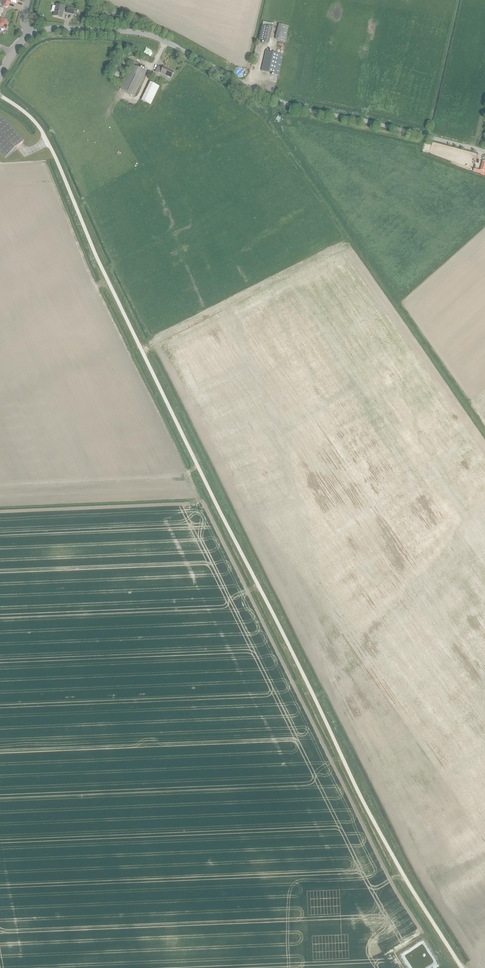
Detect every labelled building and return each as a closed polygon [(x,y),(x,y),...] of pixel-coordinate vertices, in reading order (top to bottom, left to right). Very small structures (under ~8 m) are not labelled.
[(62,18),(64,7),(57,5),(54,16),(62,18)] [(68,7),(68,8),(67,13),(77,15),(78,10),(68,7)] [(273,24),(263,22),(259,40),(269,43),(273,24)] [(275,39),(285,42),(289,27),(279,24),(275,39)] [(283,55),(266,51),(262,71),(279,75),(283,55)] [(147,72),(132,64),(120,89),(135,96),(147,72)] [(163,68),(158,66),(155,72),(159,73),(159,72),(171,78),(174,72),(164,66),(163,68)] [(141,100),(151,105),(160,87),(150,82),(141,100)] [(24,142),(0,115),(0,152),(6,159),(24,142)]
